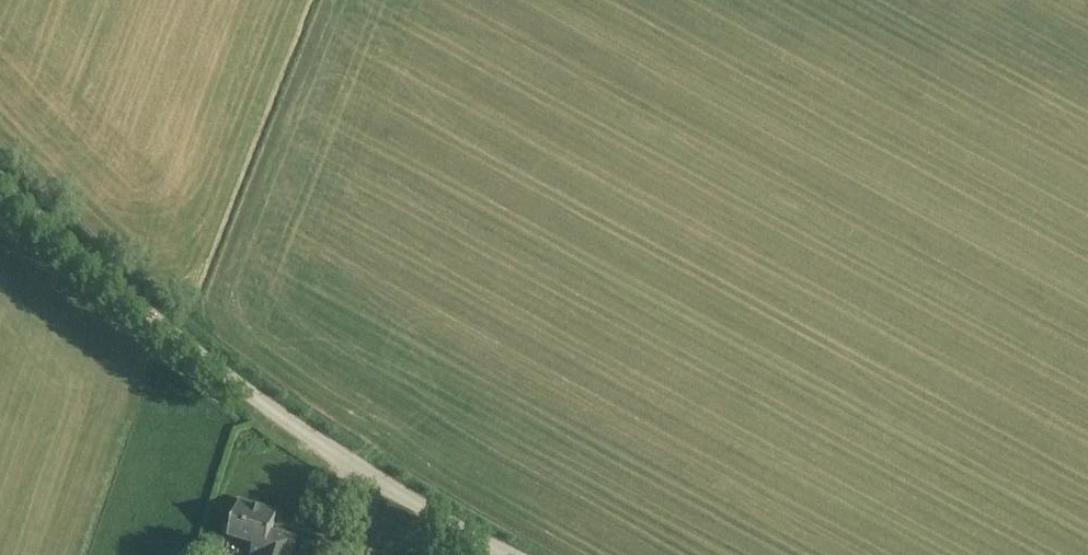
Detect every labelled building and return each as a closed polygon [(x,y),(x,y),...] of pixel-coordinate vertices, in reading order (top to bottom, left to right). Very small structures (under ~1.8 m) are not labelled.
[(296,539),(271,532),(278,512),(240,500),(228,539),(254,547),(252,554),(292,554),(296,539)]
